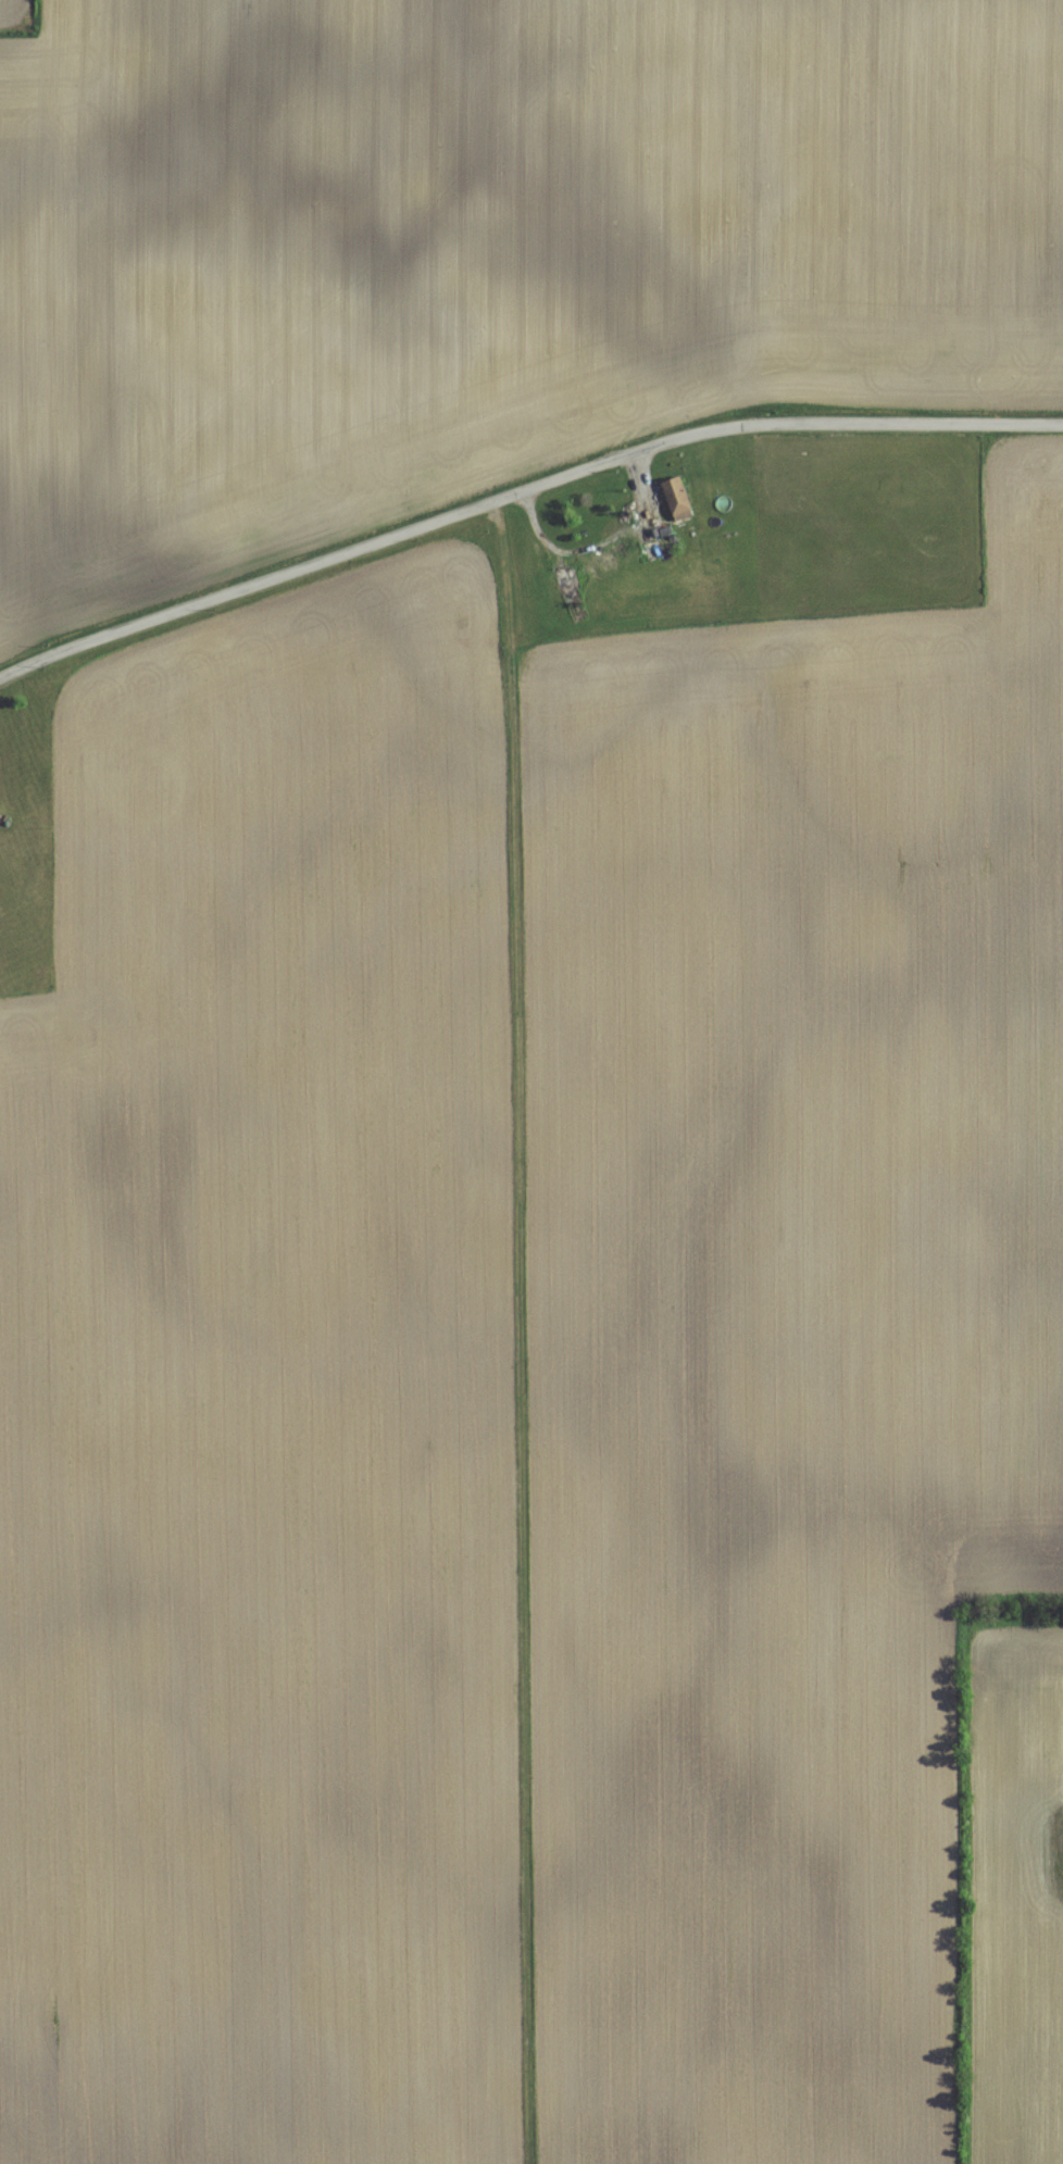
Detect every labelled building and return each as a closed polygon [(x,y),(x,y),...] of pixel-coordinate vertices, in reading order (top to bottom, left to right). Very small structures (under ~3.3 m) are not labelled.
[(687,516),(676,475),(656,480),(667,521),(687,516)]
